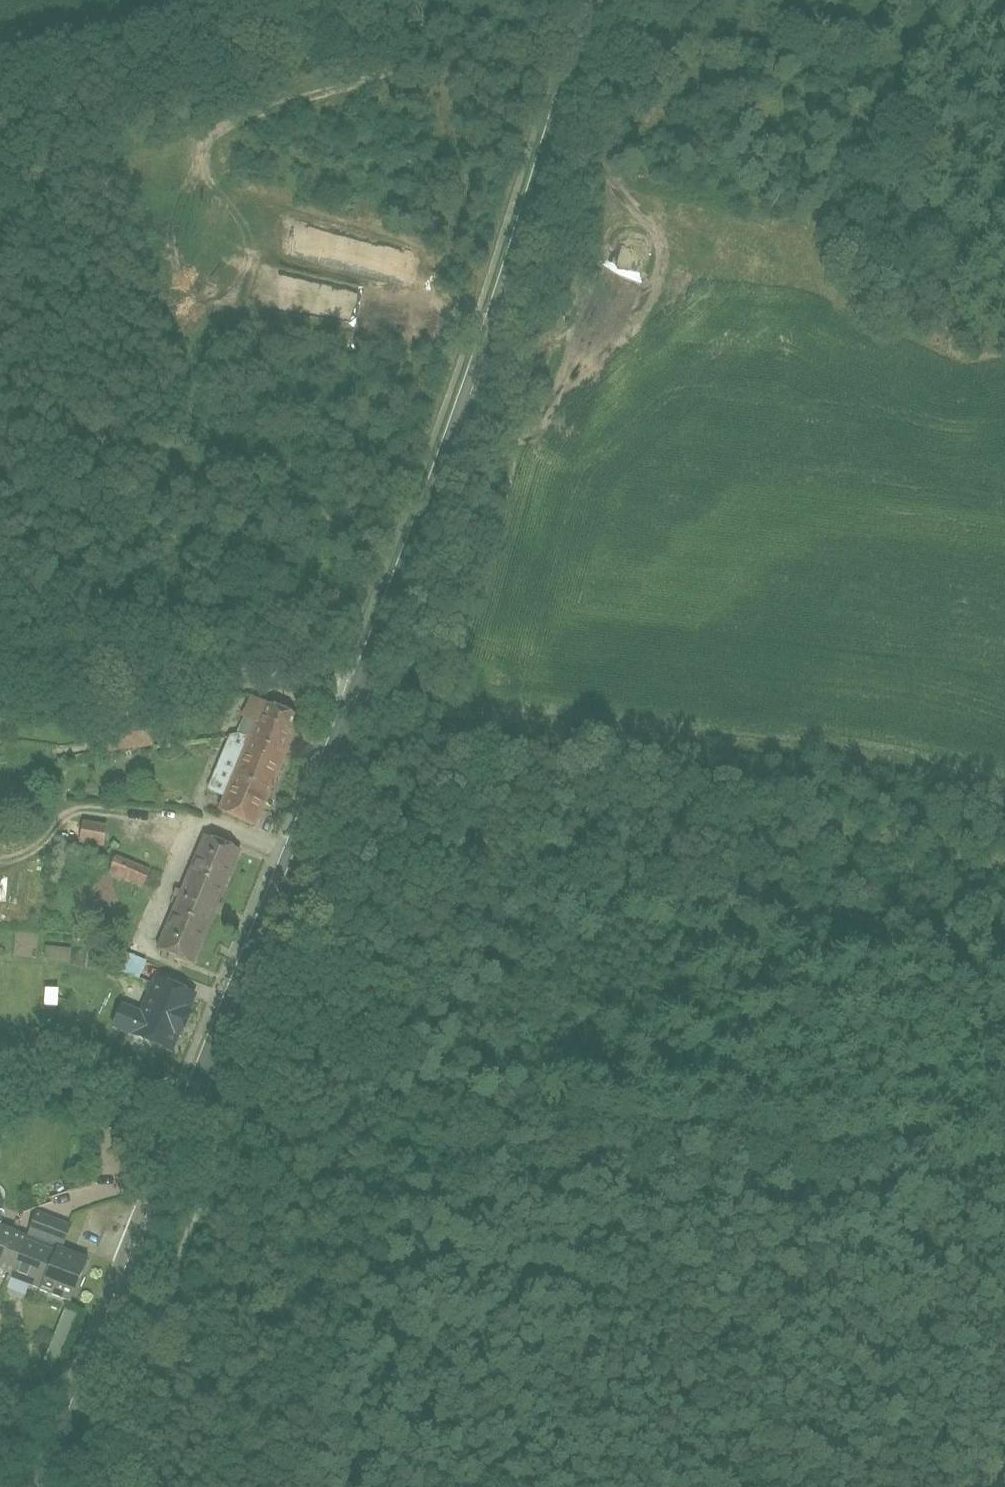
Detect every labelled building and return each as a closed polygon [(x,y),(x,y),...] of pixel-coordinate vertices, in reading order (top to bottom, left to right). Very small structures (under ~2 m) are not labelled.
[(219,812),(262,829),(307,720),(250,697),(242,718),(255,724),(219,812)] [(99,731),(101,755),(157,751),(155,726),(99,731)] [(81,822),(80,846),(106,847),(107,824),(81,822)] [(157,950),(192,964),(239,852),(204,837),(157,950)] [(119,854),(110,875),(144,889),(153,868),(119,854)] [(48,958),(74,958),(74,947),(49,947),(48,958)] [(115,955),(101,982),(135,1000),(149,973),(115,955)] [(122,1007),(114,1027),(171,1050),(194,996),(156,981),(141,1015),(122,1007)] [(47,989),(47,1007),(62,1007),(63,989),(47,989)] [(126,1143),(139,1147),(143,1133),(131,1129),(126,1143)] [(60,1249),(68,1230),(35,1216),(27,1235),(60,1249)] [(1,1272),(35,1286),(33,1290),(37,1292),(65,1304),(67,1305),(68,1303),(67,1303),(83,1265),(84,1265),(85,1263),(83,1262),(55,1251),(52,1256),(22,1243),(25,1238),(0,1228),(0,1274),(1,1272)]
